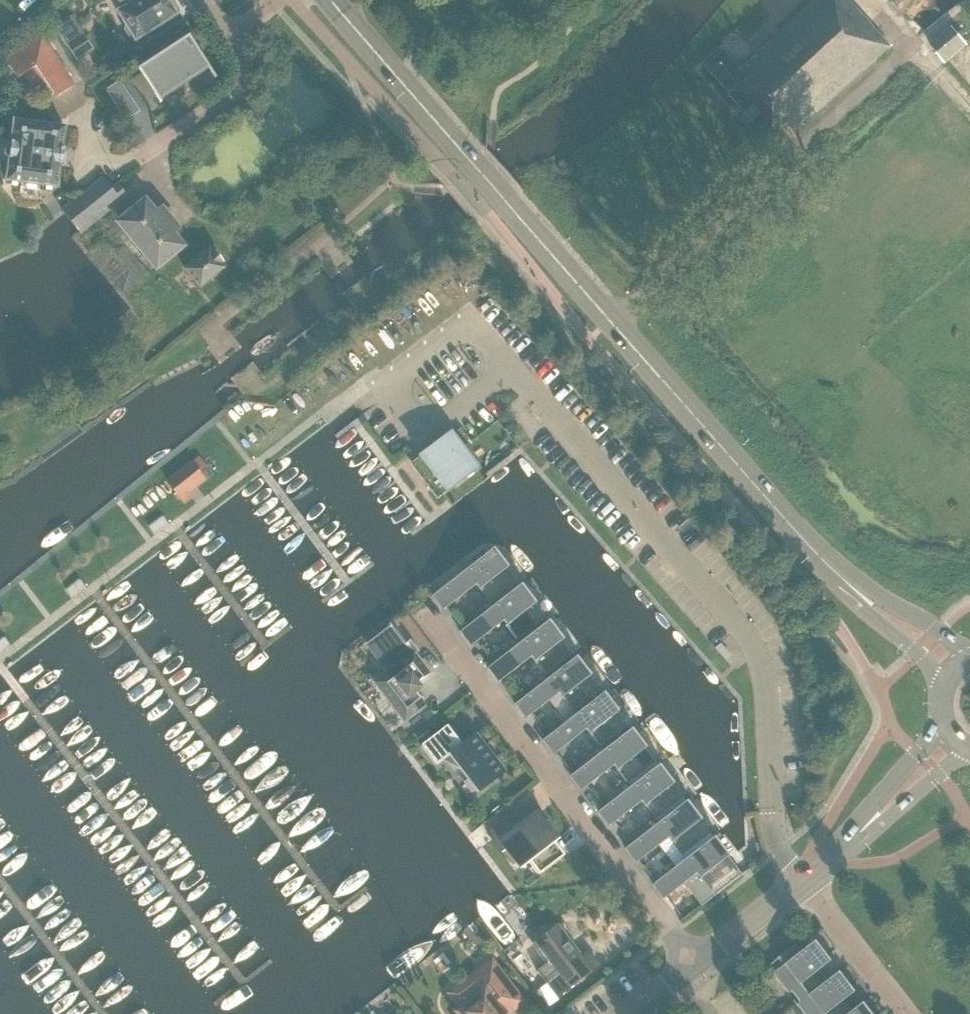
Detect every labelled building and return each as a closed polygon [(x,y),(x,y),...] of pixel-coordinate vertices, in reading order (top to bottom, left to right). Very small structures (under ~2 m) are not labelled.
[(121,10),(118,12),(126,26),(125,30),(130,37),(134,38),(135,40),(175,15),(174,13),(175,9),(170,1),(166,0),(115,0),(121,10)] [(840,0),(814,0),(753,55),(754,57),(740,70),(723,50),(704,67),(728,93),(727,94),(744,113),(743,114),(750,122),(751,121),(768,140),(787,123),(795,131),(889,46),(847,0),(844,0),(842,2),(840,0)] [(948,60),(966,45),(952,27),(930,45),(945,62),(948,60)] [(69,58),(88,47),(78,31),(60,42),(69,58)] [(74,84),(42,35),(4,59),(17,78),(35,66),(55,97),(74,84)] [(216,77),(188,36),(138,68),(160,102),(161,101),(160,99),(208,68),(215,78),(216,77)] [(138,111),(139,111),(119,81),(106,89),(125,119),(126,120),(139,111),(138,111)] [(62,150),(65,127),(14,120),(11,143),(9,143),(5,146),(4,154),(7,158),(9,158),(6,181),(57,187),(60,164),(61,164),(63,150),(62,150)] [(111,189),(102,178),(62,210),(80,233),(126,196),(117,184),(111,189)] [(155,213),(145,200),(123,218),(133,231),(128,235),(145,256),(150,251),(161,264),(183,246),(172,233),(176,230),(159,210),(155,213)] [(212,253),(209,249),(185,269),(200,287),(224,268),(220,263),(222,262),(214,252),(212,253)] [(437,496),(471,470),(447,438),(413,464),(437,496)] [(180,500),(206,480),(190,460),(165,480),(180,500)] [(518,581),(493,549),(486,554),(482,549),(469,560),(472,565),(432,595),(443,610),(475,585),(489,603),(518,581)] [(517,639),(545,617),(521,585),(460,632),(471,646),(503,621),(517,639)] [(544,675),(573,653),(548,621),(487,668),(498,682),(531,657),(544,675)] [(392,628),(369,645),(389,671),(377,680),(377,685),(402,718),(407,719),(425,705),(415,692),(418,690),(418,686),(416,683),(429,673),(414,653),(417,651),(417,652),(419,651),(409,639),(408,640),(409,641),(406,643),(390,623),(389,623),(392,628)] [(572,711),(600,689),(576,657),(515,704),(526,718),(558,694),(572,711)] [(599,747),(628,725),(603,693),(542,740),(553,754),(586,730),(599,747)] [(461,745),(446,726),(421,745),(436,766),(449,756),(477,793),(504,772),(475,734),(461,745)] [(627,783),(655,761),(630,729),(570,776),(581,790),(613,765),(627,783)] [(654,819),(683,797),(658,765),(597,812),(608,826),(641,802),(654,819)] [(682,855),(710,833),(686,801),(625,848),(636,862),(668,837),(682,855)] [(527,821),(519,810),(487,834),(497,846),(500,843),(518,867),(528,860),(539,875),(564,855),(553,841),(556,839),(536,813),(527,821)] [(740,871),(715,840),(651,884),(664,900),(683,885),(697,904),(740,871)] [(681,921),(742,875),(741,873),(680,920),(681,921)] [(556,997),(581,978),(571,966),(581,958),(557,926),(534,944),(548,963),(537,971),(556,997)] [(827,981),(827,980),(818,970),(828,962),(813,942),(800,951),(795,944),(736,989),(737,990),(778,959),(782,964),(775,969),(800,1002),(827,981)] [(521,1001),(491,962),(466,982),(461,982),(454,987),(453,991),(450,994),(462,1009),(458,1012),(459,1013),(504,1013),(521,1001)] [(850,1011),(842,1001),(852,993),(837,972),(827,980),(827,981),(800,1002),(809,1013),(848,1013),(851,1012),(850,1011)] [(860,1003),(850,1011),(851,1012),(848,1013),(869,1013),(860,1003)]
